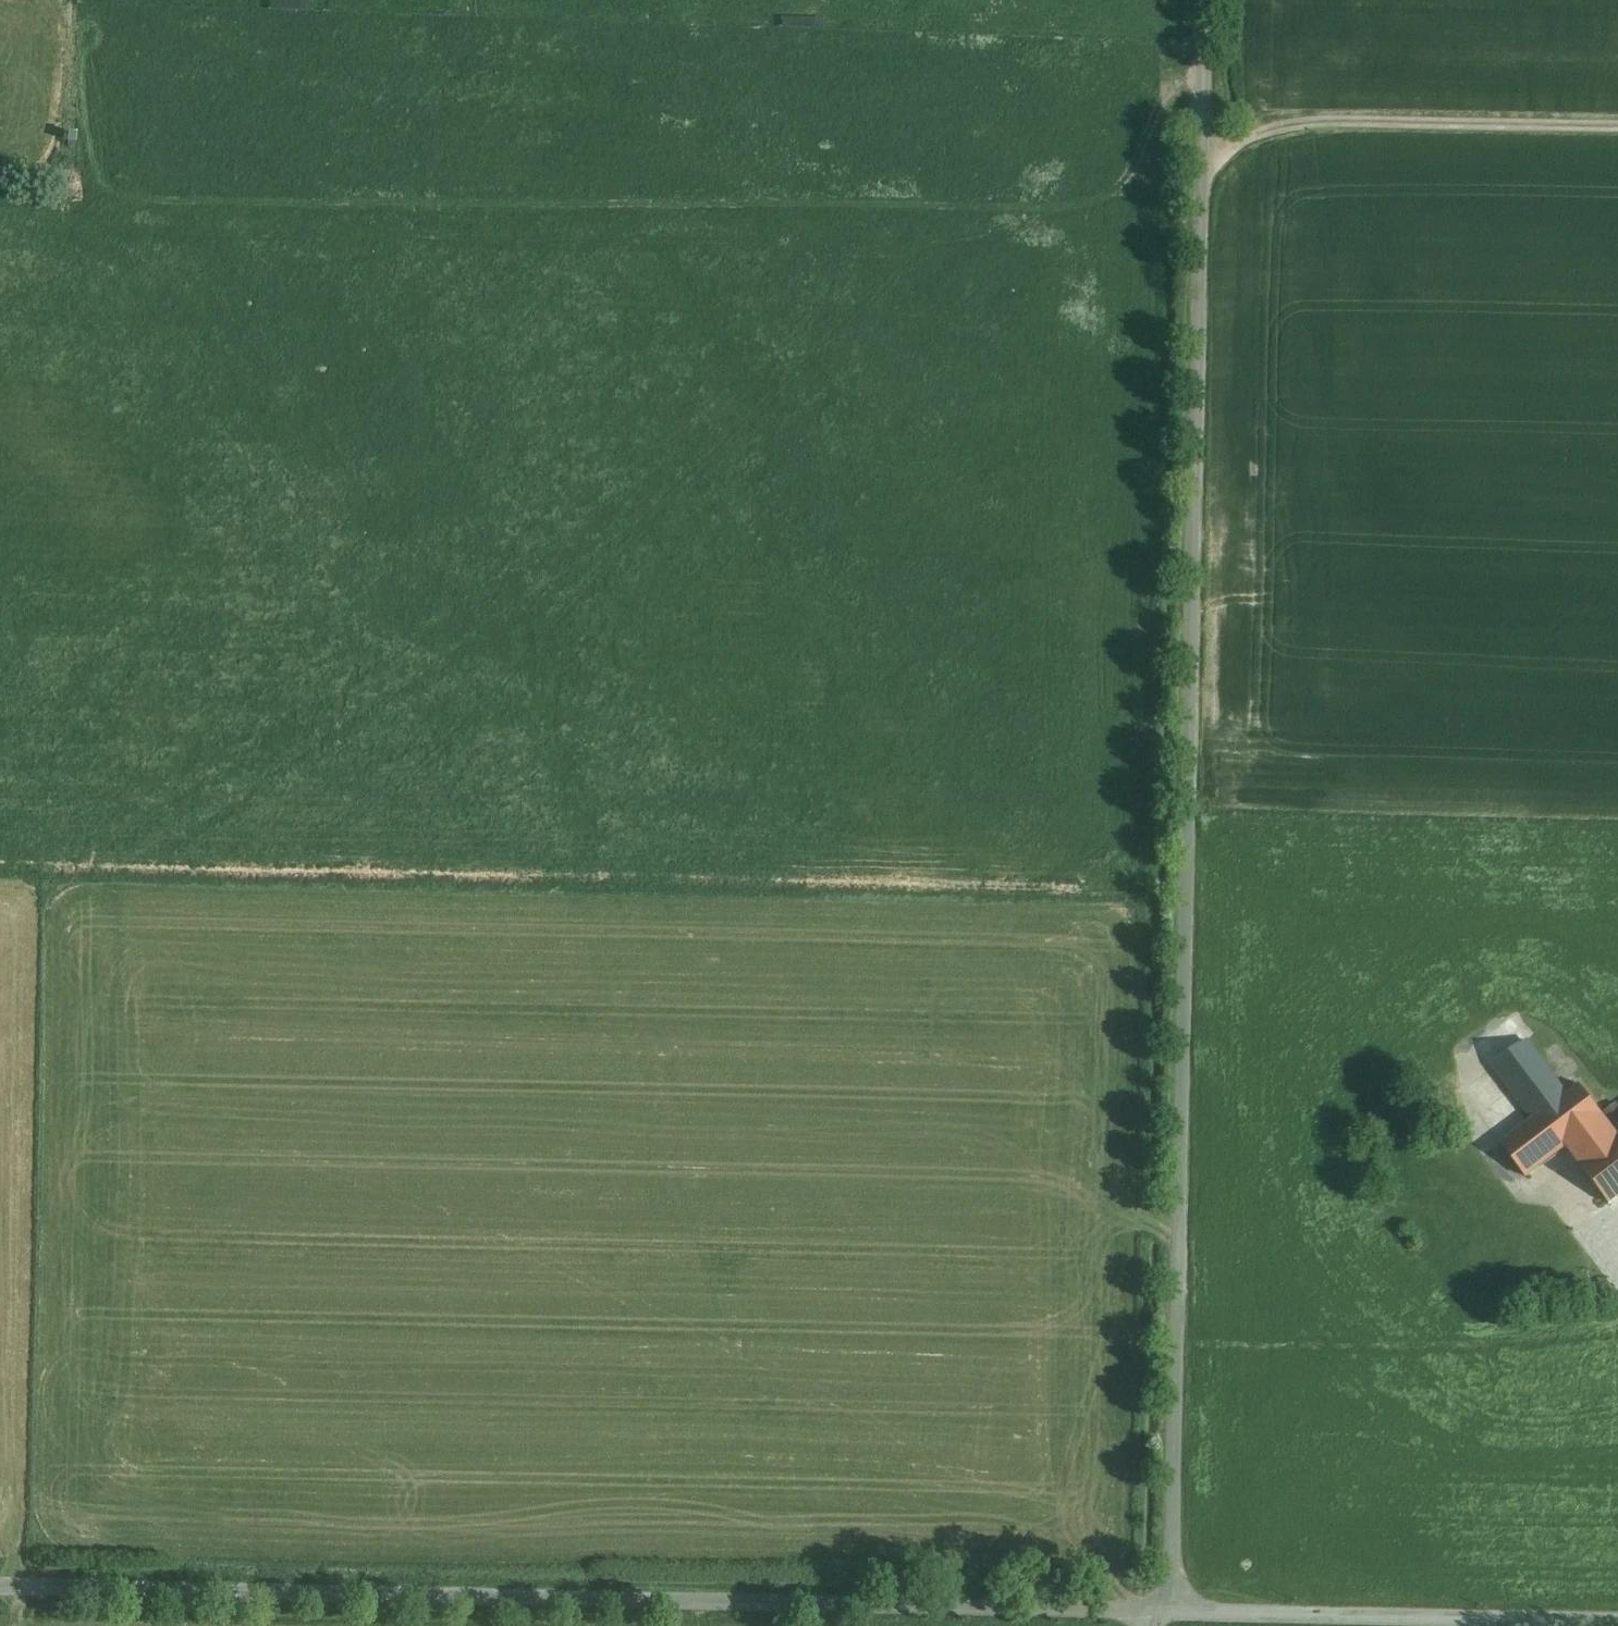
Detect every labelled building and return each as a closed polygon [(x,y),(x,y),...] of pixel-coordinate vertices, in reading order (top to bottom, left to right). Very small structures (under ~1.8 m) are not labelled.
[(1558,1083),(1526,1040),(1494,1065),(1495,1067),(1534,1119),(1550,1107),(1541,1096),(1558,1083)] [(1495,1067),(1462,1092),(1501,1144),(1534,1119),(1495,1067)] [(1567,1094),(1558,1083),(1541,1096),(1550,1107),(1534,1119),(1501,1144),(1526,1177),(1567,1146),(1609,1203),(1617,1197),(1617,1134),(1580,1084),(1567,1094)]
